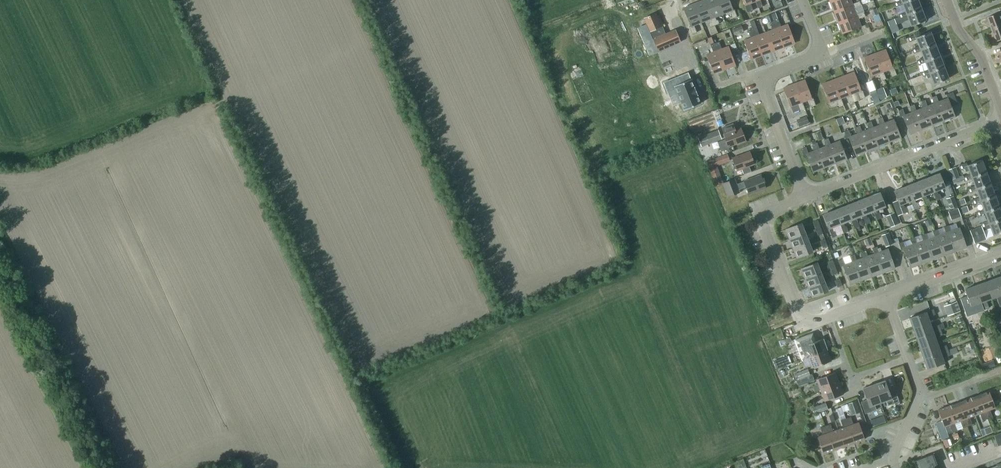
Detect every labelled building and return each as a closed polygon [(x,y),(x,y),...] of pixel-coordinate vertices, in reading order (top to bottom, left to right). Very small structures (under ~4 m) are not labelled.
[(714,25),(705,0),(703,0),(694,4),(701,22),(708,20),(709,23),(708,23),(710,27),(714,25)] [(714,25),(719,24),(717,20),(716,20),(715,17),(722,14),(717,0),(705,0),(714,25)] [(722,14),(729,11),(732,18),(737,17),(734,9),(733,9),(729,0),(717,0),(722,14)] [(755,1),(754,0),(742,0),(747,12),(753,10),(750,3),(755,1)] [(850,0),(833,0),(830,1),(834,12),(852,5),(852,4),(850,0)] [(903,4),(905,11),(907,14),(921,8),(918,0),(908,0),(902,2),(901,0),(900,0),(894,3),(895,7),(903,4)] [(852,4),(852,5),(834,12),(838,23),(856,16),(856,14),(854,8),(861,5),(859,1),(852,4)] [(694,25),(701,22),(694,4),(683,8),(690,26),(689,26),(692,34),(697,32),(694,25)] [(905,11),(898,14),(899,17),(887,21),(889,27),(896,24),(909,19),(911,26),(926,20),(921,8),(907,14),(905,11)] [(861,27),(858,19),(865,16),(863,11),(856,14),(856,16),(838,23),(842,34),(861,27)] [(1000,12),(988,17),(992,29),(1000,26),(1000,12)] [(644,19),(657,51),(679,42),(675,30),(664,34),(661,26),(663,26),(659,16),(657,17),(656,14),(644,19)] [(778,19),(773,21),(783,47),(794,43),(787,24),(780,27),(778,19)] [(772,30),(765,32),(772,51),(783,47),(773,21),(769,23),(772,30)] [(896,24),(889,27),(891,33),(898,30),(896,24)] [(732,29),(734,35),(744,31),(742,26),(732,29)] [(992,29),(997,41),(1000,39),(1000,26),(992,29)] [(756,27),(752,29),(761,55),(772,51),(765,32),(759,35),(756,27)] [(761,55),(752,29),(747,31),(750,38),(743,40),(750,59),(761,55)] [(919,46),(920,49),(935,43),(930,31),(916,37),(915,34),(907,37),(909,42),(916,39),(919,46)] [(692,43),(694,48),(706,43),(705,39),(692,43)] [(718,41),(714,43),(724,69),(735,65),(728,46),(721,49),(718,41)] [(724,69),(714,43),(710,45),(712,52),(705,54),(712,73),(724,69)] [(920,49),(919,46),(912,49),(914,54),(921,51),(924,58),(925,61),(939,55),(935,43),(920,49)] [(893,67),(892,67),(886,49),(875,53),(882,72),(883,71),(889,69),(892,76),(896,75),(893,67)] [(875,53),(864,57),(871,76),(878,73),(881,80),(886,79),(883,71),(882,72),(875,53)] [(918,65),(925,62),(928,69),(929,72),(944,66),(939,55),(925,61),(924,58),(916,61),(918,65)] [(934,84),(949,78),(944,66),(929,72),(928,69),(921,72),(923,77),(926,75),(927,79),(931,77),(934,84)] [(862,89),(861,90),(854,72),(843,76),(850,94),(851,94),(854,101),(865,97),(862,89)] [(832,80),(839,98),(840,98),(847,96),(849,103),(854,101),(851,94),(850,94),(843,76),(832,80)] [(676,77),(664,82),(667,92),(675,88),(684,109),(701,103),(691,79),(679,83),(676,77)] [(812,97),(811,98),(805,80),(794,84),(801,102),(802,102),(808,100),(811,107),(815,105),(812,97)] [(839,98),(832,80),(821,84),(828,102),(836,100),(838,107),(843,105),(840,98),(839,98)] [(791,106),(793,112),(799,110),(800,111),(805,109),(802,102),(801,102),(794,84),(783,88),(790,107),(791,106)] [(875,90),(869,92),(874,104),(879,102),(878,100),(887,97),(883,87),(875,90)] [(947,97),(938,101),(936,95),(932,96),(933,103),(936,102),(944,121),(944,120),(954,116),(955,117),(951,106),(957,104),(952,92),(946,94),(947,97)] [(933,126),(932,125),(943,120),(944,121),(936,102),(933,103),(927,105),(925,99),(921,101),(922,107),(925,106),(933,126)] [(922,130),(921,129),(932,125),(932,126),(933,126),(925,106),(922,107),(916,110),(913,104),(910,105),(911,112),(914,111),(921,130),(922,130)] [(911,112),(905,114),(902,108),(898,110),(900,117),(902,116),(910,135),(911,135),(910,134),(921,129),(921,130),(914,111),(911,112)] [(797,120),(799,126),(808,123),(806,117),(797,120)] [(884,123),(882,117),(878,118),(879,125),(882,124),(890,143),(890,142),(900,137),(901,139),(901,138),(894,119),(884,123)] [(868,129),(871,128),(879,148),(879,147),(878,146),(889,142),(890,143),(882,124),(879,125),(873,127),(871,121),(867,123),(868,129)] [(723,135),(727,147),(745,140),(740,128),(735,130),(732,124),(721,128),(723,135)] [(878,148),(879,148),(871,128),(868,129),(862,132),(859,126),(856,127),(857,134),(860,133),(867,152),(868,152),(867,151),(878,146),(878,148)] [(698,137),(701,147),(722,139),(718,130),(698,137)] [(856,157),(857,156),(856,155),(867,151),(867,152),(860,133),(857,134),(851,136),(848,130),(844,132),(846,138),(848,137),(856,157)] [(847,160),(840,141),(830,144),(828,138),(824,140),(825,146),(828,145),(836,165),(836,163),(846,159),(847,160)] [(817,150),(825,169),(825,168),(835,164),(836,165),(828,145),(825,146),(819,149),(817,143),(813,144),(814,151),(817,150)] [(806,147),(802,149),(803,155),(806,154),(813,174),(814,174),(813,172),(824,168),(825,169),(817,150),(814,151),(808,153),(806,147)] [(749,151),(732,158),(737,170),(741,169),(744,174),(751,171),(749,166),(754,164),(749,151)] [(730,160),(727,154),(712,160),(715,166),(730,160)] [(982,160),(967,165),(966,162),(959,165),(960,170),(964,168),(966,172),(969,170),(970,174),(971,177),(986,172),(982,160)] [(964,178),(963,177),(962,175),(959,176),(955,167),(949,170),(953,182),(964,178)] [(976,189),(990,183),(986,172),(971,177),(970,174),(963,177),(964,178),(965,181),(972,179),(975,186),(976,189)] [(939,173),(928,177),(933,192),(936,200),(941,198),(939,193),(938,194),(936,191),(945,187),(939,173)] [(765,187),(760,174),(744,180),(744,181),(737,183),(735,179),(723,183),(728,196),(740,191),(739,189),(746,186),(749,193),(765,187)] [(925,205),(930,203),(928,198),(927,198),(925,195),(933,192),(928,177),(917,182),(922,196),(925,205)] [(922,196),(917,182),(905,186),(911,201),(914,209),(919,207),(917,202),(915,203),(914,199),(922,196)] [(979,197),(980,200),(995,195),(990,183),(976,189),(975,186),(967,188),(969,193),(976,190),(979,197)] [(908,212),(906,206),(904,207),(903,204),(911,201),(905,186),(894,191),(898,200),(892,202),(897,216),(908,212)] [(877,219),(881,218),(879,213),(878,213),(877,210),(885,206),(879,192),(868,197),(874,211),(873,211),(877,219)] [(999,207),(995,195),(980,200),(979,197),(972,200),(975,208),(982,205),(983,209),(984,212),(999,207)] [(946,199),(950,209),(957,206),(953,196),(946,199)] [(870,222),(868,217),(867,217),(866,214),(873,211),(874,211),(868,197),(857,201),(862,215),(865,224),(870,222)] [(851,220),(854,228),(859,226),(857,221),(856,222),(854,218),(862,215),(857,201),(846,205),(851,220)] [(969,210),(966,204),(960,207),(963,213),(969,210)] [(845,226),(843,223),(851,220),(846,205),(835,210),(840,224),(843,233),(848,231),(846,226),(845,226)] [(1000,219),(1000,212),(999,207),(984,212),(983,209),(976,212),(978,216),(985,214),(988,221),(989,224),(1000,219)] [(948,212),(951,220),(961,217),(958,208),(948,212)] [(832,227),(840,224),(835,210),(823,214),(832,237),(837,235),(835,230),(834,231),(832,227)] [(898,224),(894,212),(886,216),(890,227),(898,224)] [(991,229),(993,235),(993,236),(1000,233),(1000,219),(989,224),(988,221),(980,223),(981,226),(982,228),(983,231),(991,229)] [(801,223),(786,229),(789,239),(805,233),(801,223)] [(955,251),(966,247),(960,228),(951,232),(948,225),(943,227),(946,233),(948,232),(955,251)] [(982,228),(981,226),(969,230),(974,243),(986,239),(983,231),(982,228)] [(932,232),(934,237),(937,236),(944,255),(955,251),(948,232),(946,233),(939,236),(937,229),(932,231),(932,232)] [(805,233),(789,239),(793,248),(808,242),(805,233)] [(892,244),(888,233),(881,235),(885,246),(892,244)] [(943,255),(944,255),(937,236),(934,237),(928,240),(926,233),(921,235),(923,241),(926,240),(932,259),(933,259),(943,255)] [(915,237),(910,239),(912,245),(915,244),(921,263),(932,259),(926,240),(923,241),(917,244),(915,237)] [(870,238),(864,241),(866,247),(872,245),(870,238)] [(910,267),(921,263),(915,244),(912,245),(906,248),(903,241),(898,243),(901,250),(903,249),(910,267)] [(812,252),(808,242),(793,248),(797,258),(812,252)] [(884,272),(884,271),(894,268),(895,268),(888,249),(879,252),(877,246),(872,248),(874,254),(877,253),(883,272),(884,272)] [(883,272),(877,253),(874,254),(868,256),(866,250),(861,252),(863,258),(866,257),(872,276),(872,275),(883,272)] [(852,262),(854,261),(861,280),(861,279),(872,276),(866,257),(863,258),(857,260),(854,254),(849,256),(852,262)] [(840,266),(843,266),(849,284),(850,284),(850,283),(861,280),(854,261),(852,262),(845,264),(843,258),(838,260),(840,266)] [(817,263),(801,269),(805,278),(820,272),(817,263)] [(820,272),(805,278),(808,287),(824,281),(820,272)] [(985,282),(991,298),(996,296),(999,304),(1000,303),(1000,293),(996,278),(985,282)] [(824,281),(808,287),(812,297),(828,291),(824,281)] [(985,282),(975,285),(984,309),(988,307),(986,300),(991,298),(985,282)] [(984,309),(975,285),(964,289),(970,306),(976,304),(978,311),(984,309)] [(944,306),(947,315),(960,311),(956,301),(944,306)] [(961,308),(967,325),(975,322),(968,305),(961,308)] [(909,318),(913,328),(929,322),(927,317),(935,314),(933,309),(909,318)] [(913,328),(917,338),(941,329),(939,324),(931,327),(929,322),(913,328)] [(917,338),(920,348),(936,342),(935,337),(942,334),(941,329),(917,338)] [(791,341),(794,349),(797,347),(801,359),(808,357),(826,350),(822,339),(808,344),(805,336),(791,341)] [(920,348),(924,359),(948,350),(946,345),(938,348),(936,342),(920,348)] [(826,350),(808,357),(812,368),(831,361),(826,350)] [(948,350),(924,359),(928,369),(944,363),(942,358),(950,355),(948,350)] [(788,355),(773,360),(776,368),(791,362),(788,355)] [(809,374),(807,369),(797,373),(799,378),(809,374)] [(816,379),(820,390),(839,383),(834,372),(816,379)] [(814,380),(812,375),(804,378),(806,383),(814,380)] [(898,401),(894,390),(889,392),(885,380),(873,384),(880,402),(886,400),(888,405),(898,401)] [(820,390),(824,401),(843,394),(839,383),(820,390)] [(862,388),(866,400),(861,402),(865,413),(876,410),(874,404),(880,402),(873,384),(862,388)] [(989,391),(979,395),(987,418),(992,416),(990,409),(995,407),(989,391)] [(979,395),(969,398),(974,415),(979,413),(982,420),(987,418),(979,395)] [(969,398),(958,402),(967,426),(972,424),(969,417),(974,415),(969,398)] [(848,403),(852,414),(859,412),(855,400),(848,403)] [(958,402),(948,406),(954,423),(959,421),(962,428),(967,426),(958,402)] [(827,408),(825,403),(812,408),(814,414),(827,408)] [(954,423),(948,406),(938,410),(942,420),(944,426),(949,424),(951,432),(957,430),(954,423)] [(870,419),(872,426),(885,421),(883,414),(870,419)] [(851,416),(845,418),(854,442),(864,438),(858,422),(853,424),(851,416)] [(843,427),(838,429),(844,446),(854,442),(845,418),(840,420),(843,427)] [(942,420),(935,423),(938,432),(939,434),(941,440),(942,440),(949,437),(946,431),(944,426),(942,420)] [(830,424),(825,425),(833,449),(844,446),(838,429),(833,431),(830,424)] [(833,449),(825,425),(820,427),(823,434),(817,436),(823,453),(833,449)] [(993,435),(997,445),(1000,444),(1000,432),(993,435)] [(949,437),(942,440),(944,444),(945,448),(952,445),(949,437)] [(933,466),(937,464),(932,453),(916,460),(919,467),(934,467),(933,466)]
